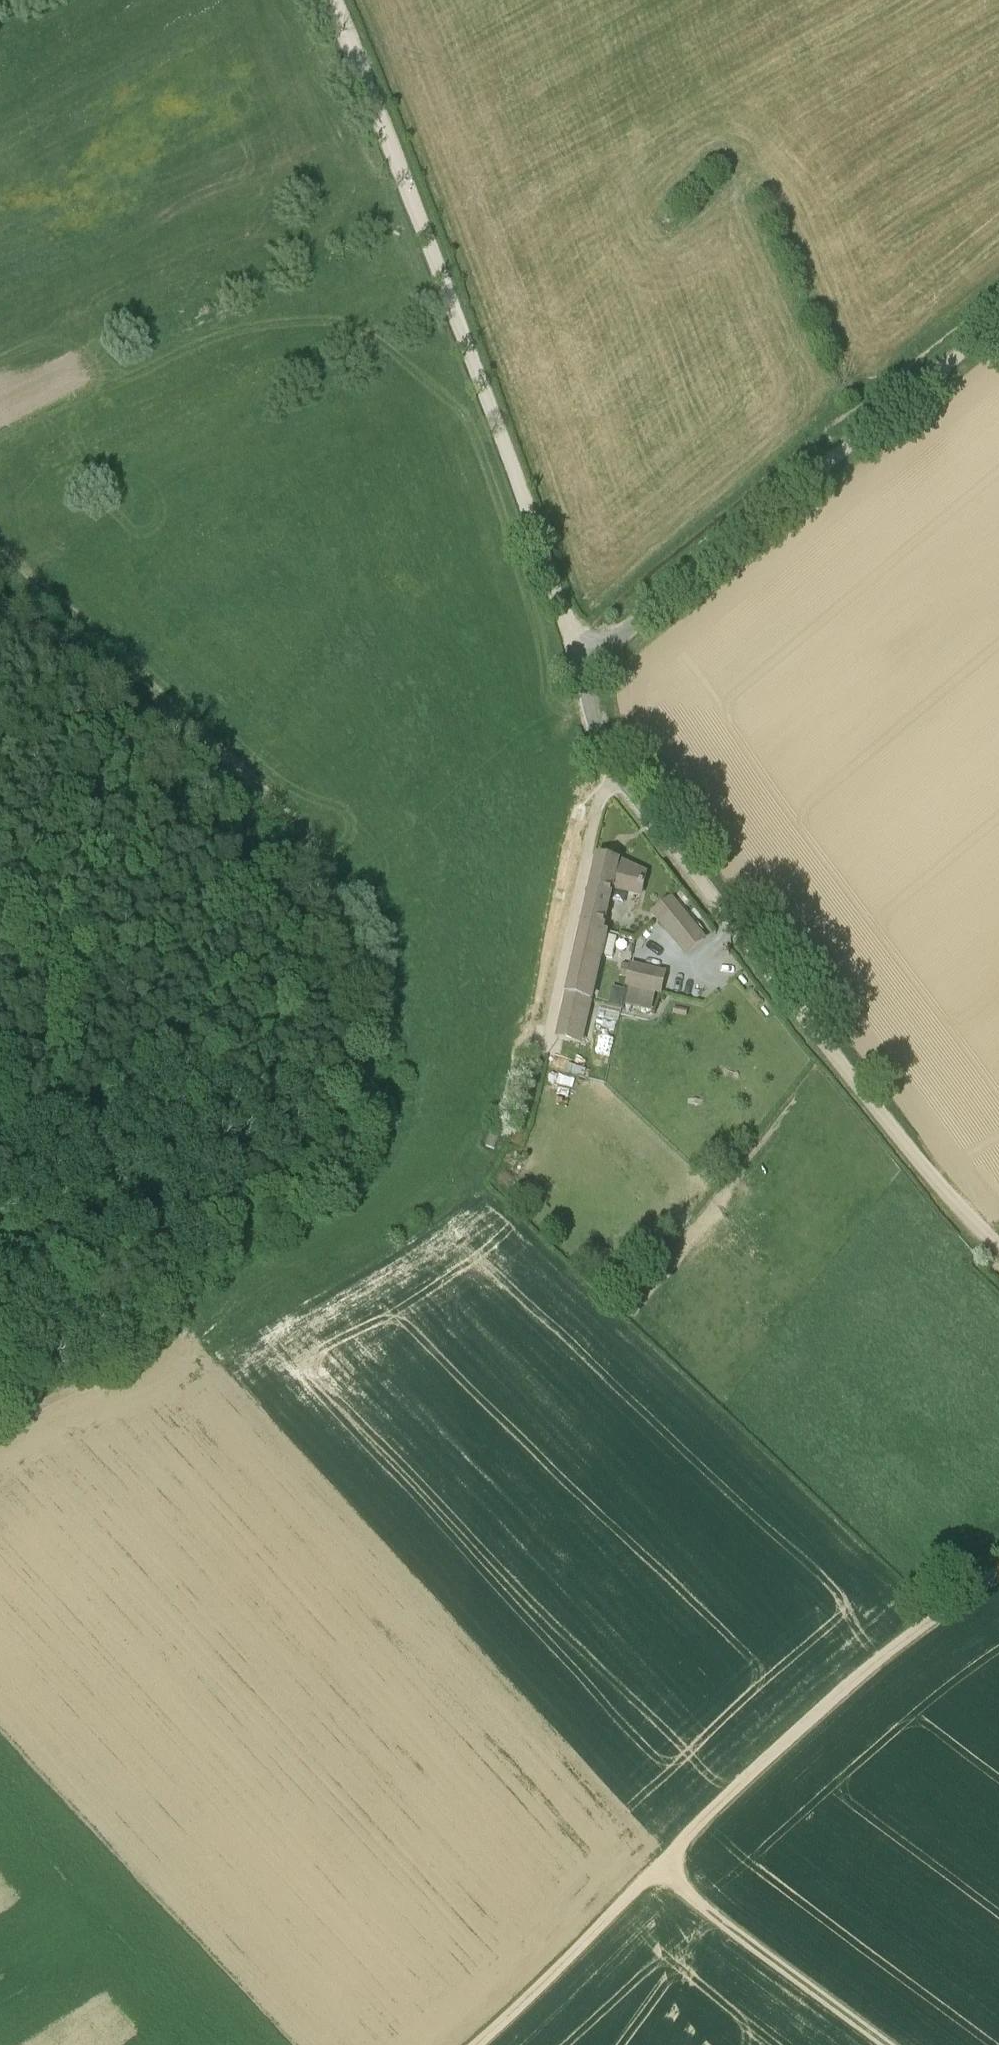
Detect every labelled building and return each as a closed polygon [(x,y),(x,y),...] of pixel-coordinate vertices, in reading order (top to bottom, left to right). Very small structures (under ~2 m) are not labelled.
[(644,875),(618,863),(599,858),(583,925),(604,930),(613,888),(640,894),(644,875)] [(685,956),(706,940),(671,897),(651,913),(685,956)] [(605,930),(604,930),(583,925),(566,995),(590,1000),(605,930)] [(623,965),(620,976),(627,978),(629,967),(623,965)] [(662,994),(667,971),(655,969),(650,992),(662,994)] [(608,1005),(621,1008),(625,990),(613,987),(608,1005)] [(580,1044),(590,1000),(566,995),(556,1038),(580,1044)]
